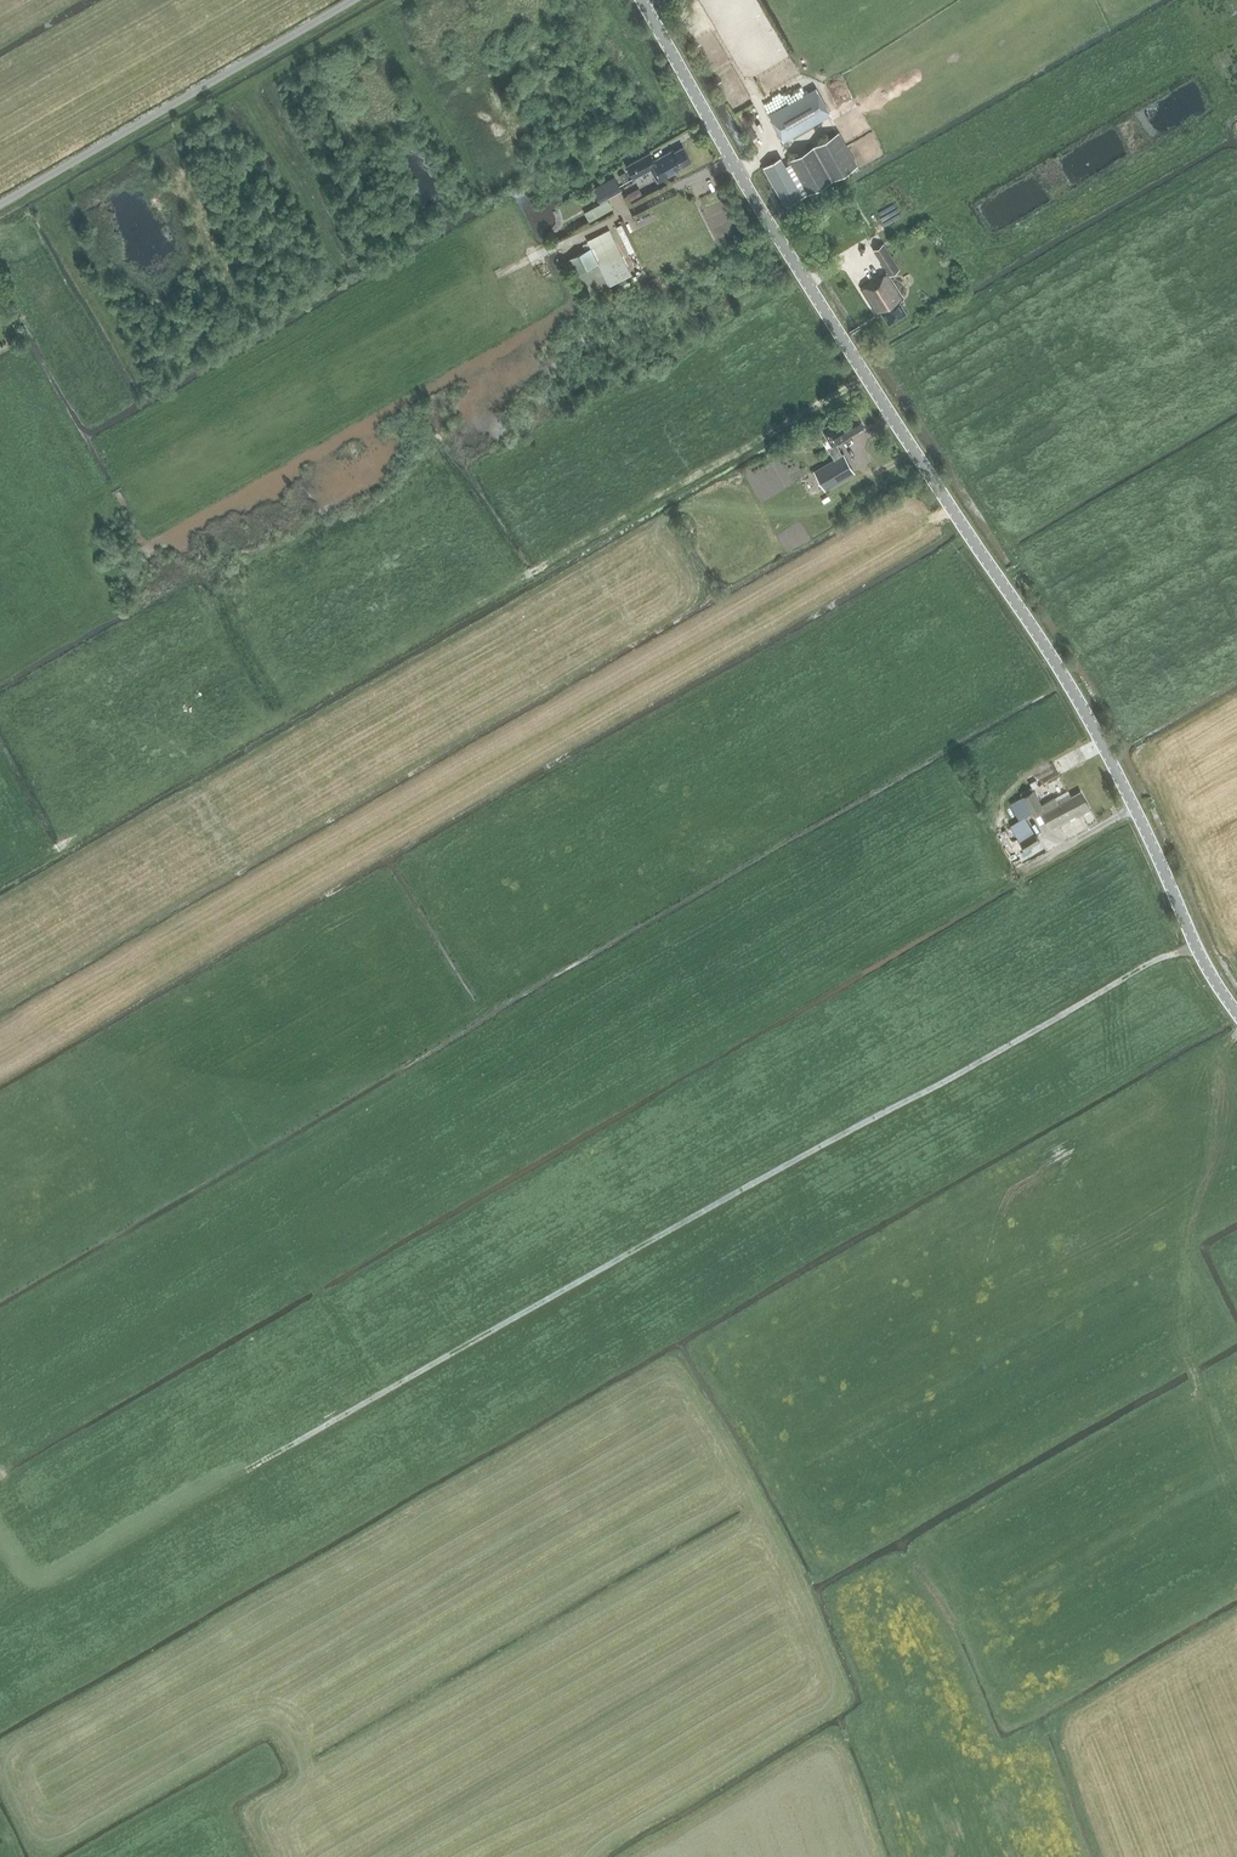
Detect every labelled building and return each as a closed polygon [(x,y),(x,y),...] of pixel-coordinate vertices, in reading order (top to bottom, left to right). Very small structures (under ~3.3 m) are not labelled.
[(816,90),(769,116),(782,140),(829,113),(816,90)] [(837,133),(788,161),(806,194),(855,166),(837,133)] [(691,161),(683,147),(674,152),(674,150),(654,161),(650,153),(626,166),(633,177),(650,168),(658,182),(679,170),(678,169),(691,161)] [(787,205),(803,195),(780,159),(765,168),(787,205)] [(629,179),(625,172),(618,176),(623,182),(629,179)] [(621,189),(614,176),(592,188),(600,202),(621,189)] [(587,210),(592,219),(616,207),(611,198),(587,210)] [(651,216),(649,212),(641,216),(643,221),(651,216)] [(883,244),(872,250),(887,273),(858,289),(874,317),(882,312),(889,323),(906,313),(898,301),(903,298),(889,276),(899,269),(883,244)] [(607,281),(591,247),(566,259),(583,293),(607,281)] [(848,436),(864,427),(854,411),(846,416),(845,415),(822,428),(833,446),(828,449),(835,459),(814,471),(825,490),(855,472),(844,453),(842,454),(837,444),(849,437),(848,436)] [(748,474),(760,495),(764,493),(767,497),(797,480),(791,468),(788,470),(781,456),(748,474)] [(1059,783),(1056,782),(1053,782),(1051,785),(1051,788),(1052,791),(1055,792),(1059,791),(1061,788),(1061,785),(1059,783)] [(1015,800),(1025,817),(1025,818),(1038,811),(1045,823),(1048,821),(1052,828),(1076,815),(1078,817),(1091,810),(1080,791),(1071,796),(1068,790),(1041,805),(1031,787),(1019,793),(1021,797),(1015,800)] [(1010,826),(1025,850),(1039,842),(1025,818),(1025,817),(1015,800),(1009,803),(1018,821),(1010,826)]
